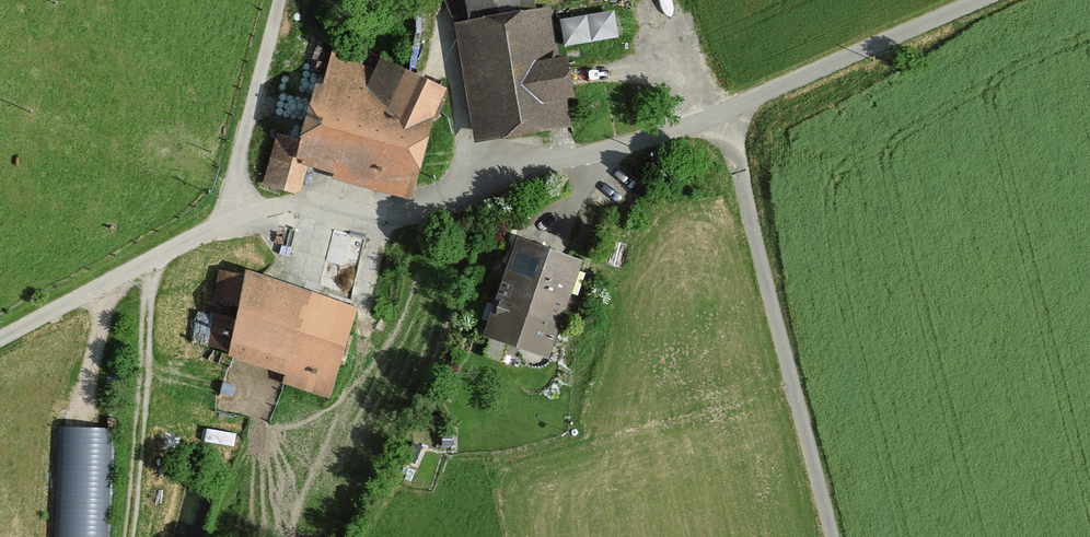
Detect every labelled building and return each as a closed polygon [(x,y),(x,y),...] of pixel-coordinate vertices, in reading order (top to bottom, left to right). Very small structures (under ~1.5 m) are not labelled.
[(466,24),(453,26),(472,147),(569,132),(565,106),(572,104),(565,61),(558,62),(550,11),(534,14),(532,0),(463,0),(466,24)] [(619,5),(566,13),(571,41),(624,33),(619,5)] [(328,48),(299,141),(273,134),(259,189),(299,200),(307,169),(411,201),(448,85),(328,48)] [(549,362),(580,264),(513,243),(482,341),(549,362)] [(327,398),(355,304),(244,272),(225,360),(282,378),(280,386),(327,398)] [(59,427),(55,536),(102,536),(106,429),(59,427)]
